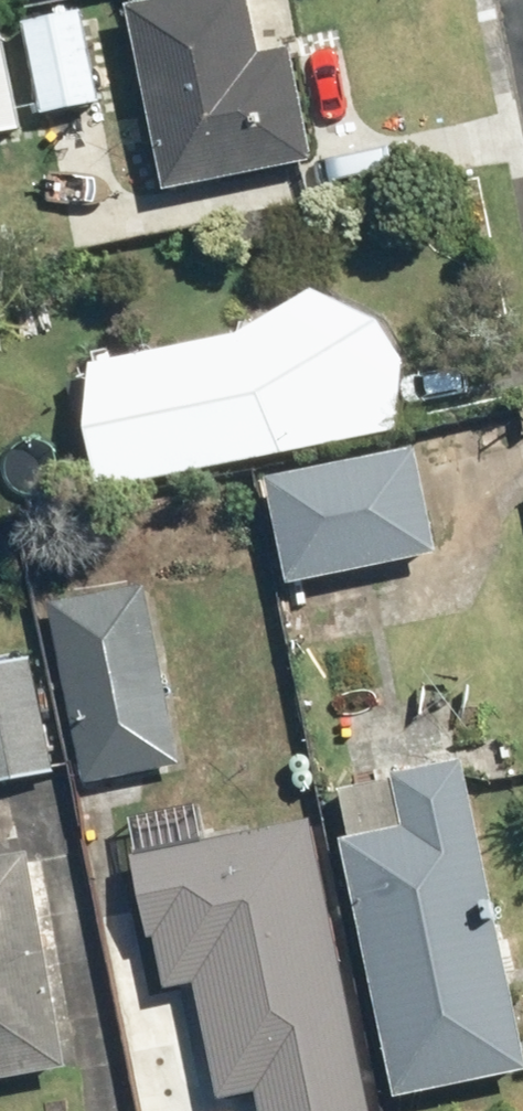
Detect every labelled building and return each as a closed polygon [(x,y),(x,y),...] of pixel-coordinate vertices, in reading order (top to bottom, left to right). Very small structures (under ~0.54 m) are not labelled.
[(178,185),(327,156),(304,41),(275,47),(266,0),(142,0),(178,185)] [(92,6),(37,17),(55,108),(46,110),(55,154),(115,142),(107,98),(110,97),(92,6)] [(33,124),(12,22),(0,25),(0,131),(33,124)] [(105,422),(115,484),(411,424),(421,354),(398,313),(329,282),(252,328),(109,357),(105,422)] [(280,471),(302,578),(453,548),(431,441),(280,471)] [(193,761),(157,579),(59,598),(95,780),(193,761)] [(65,768),(42,652),(0,660),(0,782),(65,768)] [(522,1069),(522,959),(479,752),(408,766),(404,749),(380,755),(384,777),(355,783),(365,830),(356,832),(411,1092),(522,1069)] [(131,857),(157,985),(204,975),(228,1089),(266,1081),(272,1110),(372,1110),(311,820),(131,857)] [(82,1062),(43,845),(0,853),(0,1077),(82,1062)]
